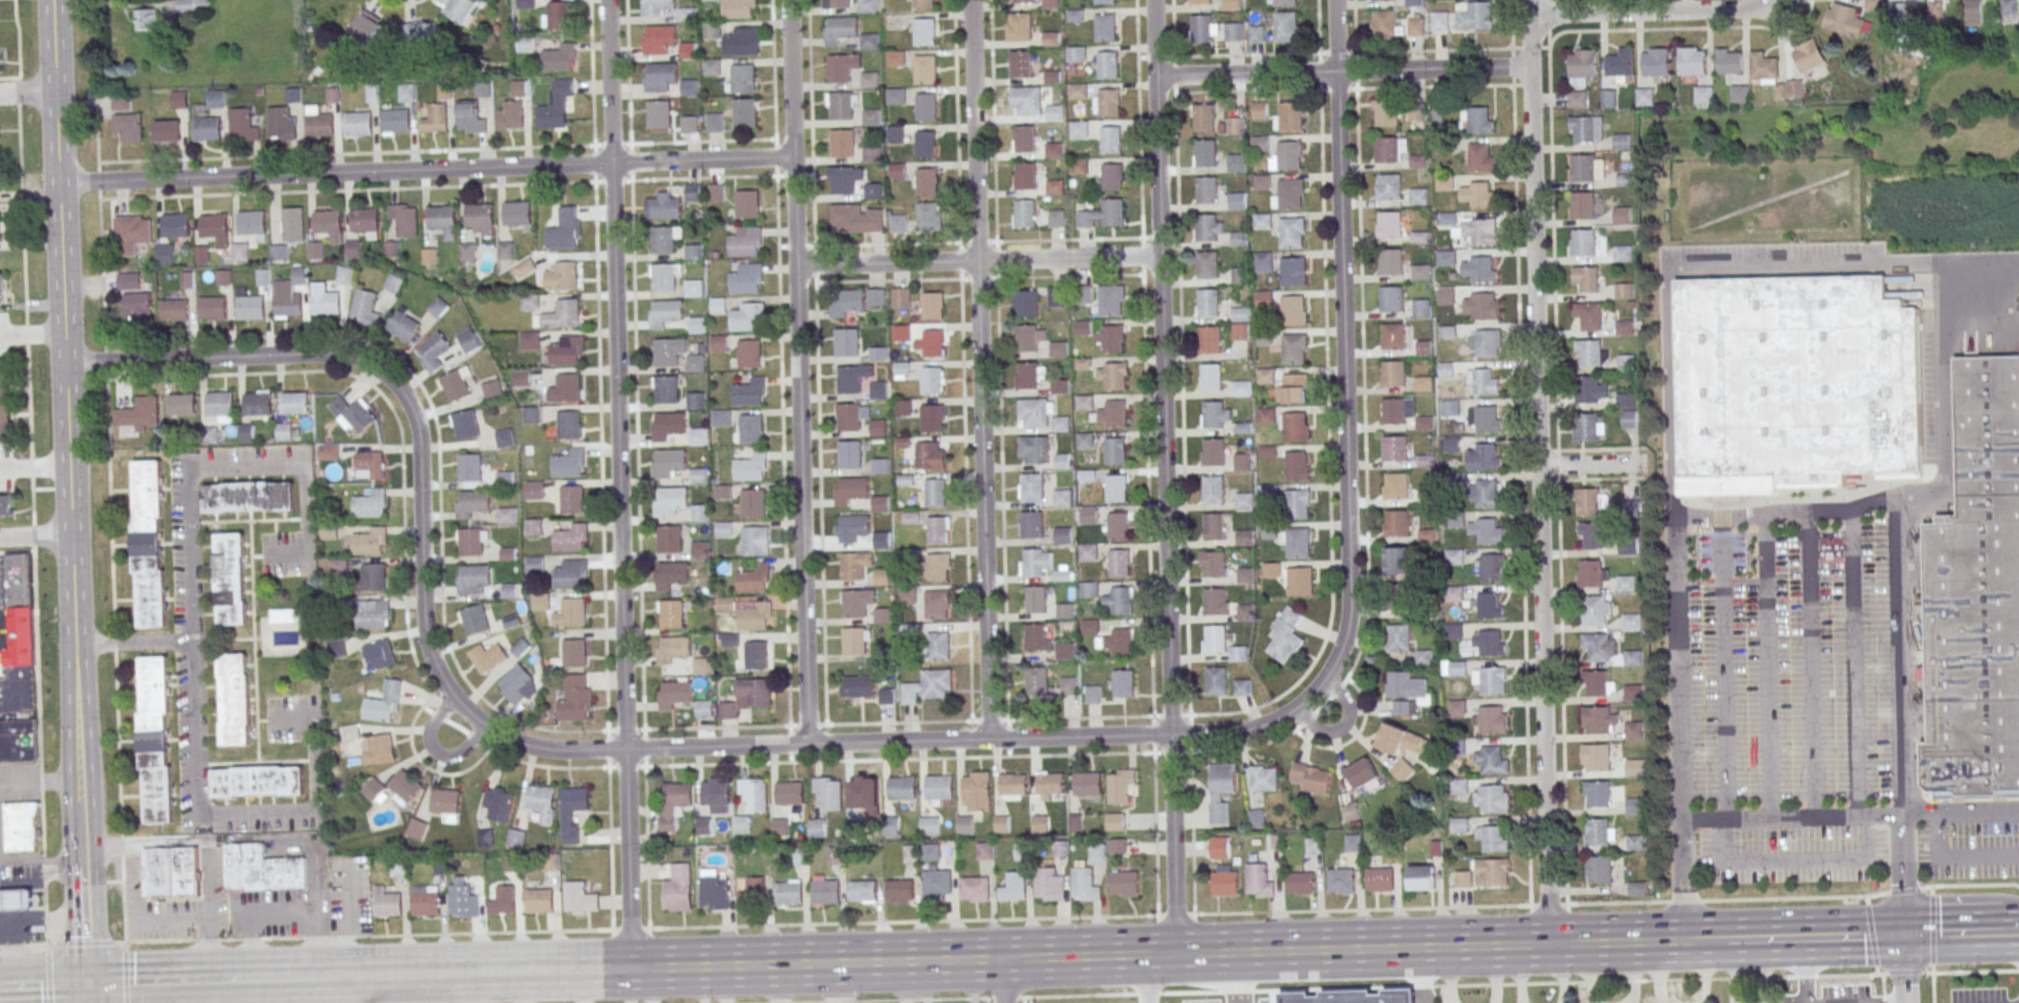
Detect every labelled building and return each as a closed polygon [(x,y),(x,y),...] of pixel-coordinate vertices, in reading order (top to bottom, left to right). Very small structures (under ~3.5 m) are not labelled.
[(177,13),(209,13),(209,0),(177,0),(177,13)] [(463,26),(481,0),(451,0),(443,12),(463,26)] [(534,0),(517,0),(517,8),(534,8),(534,0)] [(642,16),(641,0),(675,0),(675,9),(662,9),(662,15),(642,16)] [(723,19),(752,18),(752,8),(757,8),(757,0),(722,0),(723,19)] [(914,9),(914,0),(934,0),(934,8),(914,9)] [(1223,10),(1241,10),(1241,0),(1223,0),(1223,10)] [(1867,10),(1884,10),(1884,0),(1867,0),(1867,10)] [(1966,20),(1980,20),(1980,0),(1966,0),(1966,20)] [(2002,18),(2016,18),(2016,0),(2002,0),(2002,18)] [(547,2),(569,1),(570,28),(548,29),(547,2)] [(1457,2),(1492,1),(1493,28),(1458,29),(1457,2)] [(1856,17),(1859,9),(1831,2),(1824,28),(1860,38),(1865,20),(1856,17)] [(1907,19),(1906,2),(1895,3),(1896,20),(1907,19)] [(678,8),(695,7),(695,21),(678,21),(678,8)] [(349,29),(379,46),(391,25),(361,8),(349,29)] [(136,10),(136,29),(156,29),(156,10),(136,10)] [(1067,11),(1067,21),(1080,21),(1080,11),(1067,11)] [(1375,11),(1395,11),(1396,38),(1375,38),(1375,11)] [(1432,30),(1448,30),(1448,12),(1432,12),(1432,30)] [(1010,13),(1031,13),(1031,40),(1011,40),(1010,13)] [(1275,13),(1296,13),(1297,40),(1276,40),(1275,13)] [(1095,14),(1115,14),(1116,41),(1095,41),(1095,14)] [(1191,15),(1211,15),(1212,42),(1191,42),(1191,15)] [(857,17),(825,17),(825,46),(846,46),(846,37),(857,37),(857,17)] [(413,46),(441,39),(435,18),(407,25),(413,46)] [(914,19),(935,18),(936,45),(915,46),(914,19)] [(1424,19),(1409,19),(1409,35),(1424,35),(1424,19)] [(704,22),(719,22),(720,39),(704,39),(704,22)] [(1242,23),(1224,23),(1224,42),(1242,42),(1242,23)] [(647,26),(676,25),(677,46),(667,47),(667,54),(643,54),(643,37),(647,37),(647,26)] [(1249,43),(1264,43),(1264,25),(1249,25),(1249,43)] [(723,34),(724,55),(753,55),(753,45),(758,45),(757,27),(734,27),(734,34),(723,34)] [(860,34),(876,33),(876,50),(860,50),(860,34)] [(534,51),(534,37),(518,37),(518,51),(534,51)] [(1827,63),(1815,40),(1792,51),(1803,74),(1827,63)] [(679,42),(695,42),(695,59),(680,59),(679,42)] [(542,70),(575,70),(575,43),(555,43),(555,51),(542,51),(542,70)] [(1086,47),(1066,47),(1066,61),(1086,61),(1086,47)] [(1699,47),(1680,48),(1680,75),(1708,75),(1707,51),(1699,51),(1699,47)] [(1619,48),(1634,48),(1634,75),(1607,76),(1606,56),(1619,56),(1619,48)] [(1650,48),(1670,48),(1670,75),(1643,76),(1642,52),(1650,52),(1650,48)] [(1741,74),(1741,49),(1717,49),(1717,74),(1741,74)] [(1577,50),(1597,50),(1597,77),(1570,78),(1570,55),(1577,55),(1577,50)] [(904,51),(888,51),(888,66),(904,66),(904,51)] [(1011,51),(1031,51),(1032,77),(1011,78),(1011,51)] [(1765,51),(1751,51),(1752,79),(1779,78),(1779,58),(1766,58),(1765,51)] [(1097,52),(1117,52),(1118,79),(1097,79),(1097,52)] [(828,55),(849,55),(850,82),(829,82),(828,55)] [(915,56),(935,56),(936,83),(916,83),(915,56)] [(704,59),(720,58),(720,75),(704,75),(704,59)] [(648,63),(677,62),(677,83),(668,84),(668,91),(644,91),(644,74),(648,74),(648,63)] [(732,65),(753,65),(753,91),(733,92),(732,65)] [(860,72),(876,72),(876,88),(861,89),(860,72)] [(1061,82),(1061,72),(1045,72),(1045,82),(1061,82)] [(549,105),(549,92),(553,92),(553,79),(572,79),(572,96),(564,96),(565,127),(536,128),(536,105),(549,105)] [(681,79),(696,79),(697,96),(681,96),(681,79)] [(512,80),(525,80),(526,97),(512,97),(512,80)] [(1803,96),(1803,80),(1786,80),(1786,96),(1803,96)] [(474,82),(490,82),(490,97),(474,97),(474,82)] [(400,84),(413,83),(414,100),(400,101),(400,84)] [(438,83),(452,83),(452,99),(438,99),(438,83)] [(1068,84),(1068,99),(1086,99),(1086,84),(1068,84)] [(1732,86),(1749,86),(1750,102),(1732,103),(1732,86)] [(326,88),(339,87),(339,103),(327,103),(326,88)] [(1011,88),(1040,87),(1041,115),(1017,115),(1017,108),(1012,108),(1011,88)] [(1696,87),(1713,87),(1714,103),(1697,104),(1696,87)] [(286,88),(300,88),(300,102),(286,102),(286,88)] [(887,88),(906,88),(906,105),(887,105),(887,88)] [(1637,89),(1654,88),(1655,105),(1638,105),(1637,89)] [(1098,89),(1118,89),(1119,116),(1098,116),(1098,89)] [(208,90),(224,90),(225,108),(208,108),(208,90)] [(1600,91),(1618,90),(1618,107),(1601,107),(1600,91)] [(172,91),(187,91),(187,108),(173,108),(172,91)] [(1569,108),(1587,108),(1587,91),(1569,91),(1569,108)] [(831,92),(851,92),(852,119),(831,119),(831,92)] [(112,94),(129,93),(130,109),(113,110),(112,94)] [(915,94),(936,94),(937,120),(916,121),(915,94)] [(734,99),(754,99),(755,125),(735,126),(734,99)] [(504,110),(504,101),(522,100),(523,128),(496,129),(496,110),(504,110)] [(647,101),(669,100),(670,128),(648,128),(647,101)] [(1376,101),(1398,100),(1398,125),(1376,125),(1376,101)] [(1253,102),(1253,119),(1268,119),(1268,101),(1253,102)] [(429,118),(428,104),(446,103),(447,130),(421,131),(420,118),(429,118)] [(477,117),(476,103),(458,104),(459,131),(485,130),(485,117),(477,117)] [(1275,103),(1275,131),(1302,131),(1302,103),(1275,103)] [(1408,104),(1425,103),(1426,120),(1409,120),(1408,104)] [(1193,105),(1213,104),(1214,131),(1193,132),(1193,105)] [(306,105),(318,105),(318,113),(332,113),(332,134),(306,134),(306,105)] [(1062,120),(1061,105),(1046,105),(1047,120),(1062,120)] [(268,107),(268,136),(279,136),(279,141),(296,140),(296,116),(289,116),(288,107),(268,107)] [(1493,107),(1462,107),(1462,133),(1493,133),(1493,107)] [(230,109),(231,138),(241,138),(241,141),(260,140),(260,126),(251,126),(251,108),(230,109)] [(381,109),(407,109),(408,132),(382,132),(381,109)] [(862,109),(880,109),(881,124),(862,125),(862,109)] [(344,112),(370,112),(371,135),(345,135),(344,112)] [(114,133),(122,133),(122,142),(142,142),(142,113),(114,113),(114,133)] [(723,113),(706,113),(706,132),(723,132),(723,113)] [(680,133),(696,133),(696,116),(680,116),(680,133)] [(1571,142),(1602,142),(1602,116),(1571,116),(1571,142)] [(193,118),(219,117),(220,139),(194,140),(193,118)] [(1244,134),(1244,117),(1228,117),(1228,134),(1244,134)] [(154,121),(180,120),(180,140),(154,141),(154,121)] [(1088,139),(1088,121),(1069,121),(1069,139),(1088,139)] [(888,126),(904,125),(904,142),(888,142),(888,126)] [(1014,126),(1035,126),(1035,153),(1015,153),(1014,126)] [(1100,127),(1120,126),(1121,153),(1101,154),(1100,127)] [(831,130),(852,130),(853,157),(832,157),(831,130)] [(915,131),(936,131),(937,158),(916,158),(915,131)] [(1614,134),(1632,133),(1632,150),(1615,150),(1614,134)] [(1253,149),(1267,149),(1267,137),(1253,137),(1253,149)] [(1376,138),(1399,137),(1399,162),(1377,163),(1376,138)] [(1194,140),(1214,139),(1215,166),(1195,167),(1194,140)] [(1277,142),(1300,141),(1300,169),(1269,170),(1269,164),(1274,155),(1278,155),(1277,142)] [(1062,142),(1046,142),(1046,158),(1062,158),(1062,142)] [(1494,171),(1494,143),(1463,143),(1463,171),(1494,171)] [(863,147),(881,146),(882,162),(863,163),(863,147)] [(1227,171),(1245,171),(1245,155),(1227,155),(1227,171)] [(1571,181),(1604,181),(1604,155),(1571,155),(1571,181)] [(1088,175),(1088,159),(1072,159),(1072,175),(1088,175)] [(889,163),(905,163),(906,180),(890,180),(889,163)] [(1014,163),(1035,163),(1036,190),(1015,190),(1014,163)] [(1101,165),(1122,164),(1122,191),(1102,192),(1101,165)] [(832,167),(852,166),(853,193),(832,194),(832,167)] [(916,169),(937,168),(937,195),(917,196),(916,169)] [(1378,174),(1401,174),(1401,199),(1379,199),(1378,174)] [(1255,190),(1269,190),(1269,175),(1255,175),(1255,190)] [(1437,175),(1454,175),(1455,191),(1438,192),(1437,175)] [(1195,177),(1216,177),(1216,204),(1196,204),(1195,177)] [(1064,195),(1064,179),(1046,179),(1046,195),(1064,195)] [(1278,179),(1302,179),(1303,194),(1300,194),(1300,209),(1279,209),(1278,179)] [(864,184),(879,183),(880,200),(864,200),(864,184)] [(1459,183),(1459,207),(1494,207),(1494,183),(1459,183)] [(685,185),(700,185),(700,201),(685,201),(685,185)] [(708,185),(724,185),(724,201),(709,201),(708,185)] [(1411,190),(1428,189),(1428,206),(1411,206),(1411,190)] [(736,191),(757,190),(757,217),(737,218),(736,191)] [(645,199),(657,198),(657,192),(669,192),(670,198),(679,198),(679,219),(645,220),(645,199)] [(1571,219),(1594,219),(1594,192),(1571,192),(1571,219)] [(1245,209),(1245,193),(1227,193),(1227,209),(1245,209)] [(1102,200),(1123,199),(1123,226),(1103,227),(1102,200)] [(1014,200),(1035,200),(1035,227),(1015,227),(1014,200)] [(504,203),(530,202),(531,223),(505,224),(504,203)] [(917,202),(938,202),(938,229),(918,229),(917,202)] [(416,236),(416,204),(389,204),(389,224),(397,224),(397,236),(416,236)] [(831,232),(883,232),(883,207),(863,207),(863,204),(831,204),(831,232)] [(466,206),(492,205),(493,225),(466,226),(466,206)] [(282,241),(303,241),(303,207),(282,207),(282,241)] [(428,208),(455,207),(455,228),(429,229),(428,208)] [(559,207),(577,207),(577,220),(581,220),(581,238),(577,238),(577,249),(548,249),(547,228),(560,228),(559,207)] [(1615,208),(1632,207),(1632,224),(1615,224),(1615,208)] [(1048,227),(1064,227),(1064,209),(1048,209),(1048,227)] [(238,212),(264,211),(265,232),(239,232),(238,212)] [(352,212),(378,211),(379,231),(352,232),(352,212)] [(314,213),(340,212),(341,232),(315,233),(314,213)] [(1378,212),(1401,212),(1401,236),(1379,237),(1378,212)] [(1271,229),(1271,214),(1254,214),(1254,229),(1271,229)] [(163,216),(189,215),(190,236),(163,236),(163,216)] [(890,215),(906,215),(906,232),(890,232),(890,215)] [(1195,215),(1215,215),(1216,241),(1195,242),(1195,215)] [(152,216),(115,216),(115,242),(124,241),(124,255),(136,255),(136,244),(152,244),(152,216)] [(201,217),(227,216),(228,236),(201,237),(201,217)] [(1280,218),(1304,218),(1304,233),(1302,233),(1302,248),(1280,248),(1280,218)] [(1462,218),(1462,228),(1453,228),(1453,236),(1472,236),(1472,245),(1499,245),(1500,219),(1462,218)] [(728,235),(728,257),(758,256),(758,246),(761,246),(761,226),(737,227),(737,235),(728,235)] [(652,227),(672,227),(673,254),(652,254),(652,227)] [(1571,229),(1571,256),(1595,256),(1595,229),(1571,229)] [(1247,232),(1231,232),(1231,246),(1247,246),(1247,232)] [(347,258),(361,258),(361,241),(347,241),(347,258)] [(323,242),(308,242),(308,258),(323,258),(323,242)] [(385,242),(385,256),(398,256),(398,242),(385,242)] [(498,242),(498,259),(512,259),(512,242),(498,242)] [(249,261),(249,243),(232,243),(232,261),(249,261)] [(460,260),(474,260),(474,243),(460,243),(460,260)] [(174,262),(174,244),(157,244),(157,262),(174,262)] [(685,244),(701,244),(701,259),(686,260),(685,244)] [(271,245),(271,260),(287,260),(287,245),(271,245)] [(1616,246),(1633,245),(1633,262),(1616,262),(1616,246)] [(207,262),(207,247),(195,247),(195,262),(207,262)] [(422,249),(422,264),(436,264),(436,249),(422,249)] [(1379,249),(1402,249),(1402,274),(1380,274),(1379,249)] [(1197,251),(1217,251),(1218,278),(1197,278),(1197,251)] [(1456,251),(1437,251),(1437,265),(1456,265),(1456,251)] [(1254,272),(1272,272),(1272,252),(1254,252),(1254,272)] [(516,280),(536,270),(529,257),(509,267),(516,280)] [(1496,257),(1462,257),(1462,281),(1496,281),(1496,257)] [(1281,258),(1304,258),(1304,283),(1282,283),(1281,258)] [(556,262),(577,262),(578,289),(557,289),(556,262)] [(729,272),(729,293),(759,293),(759,283),(762,283),(762,263),(738,264),(738,272),(729,272)] [(653,264),(674,264),(674,290),(654,291),(653,264)] [(1412,264),(1429,264),(1429,280),(1412,281),(1412,264)] [(354,268),(339,265),(336,283),(351,285),(354,268)] [(1598,266),(1573,266),(1573,292),(1598,292),(1598,266)] [(293,284),(307,284),(307,267),(293,267),(293,284)] [(1248,267),(1231,267),(1231,284),(1248,284),(1248,267)] [(268,284),(268,269),(257,269),(257,284),(268,284)] [(217,284),(231,284),(231,270),(217,270),(217,284)] [(139,289),(139,273),(118,273),(118,289),(139,289)] [(403,279),(391,273),(384,287),(396,293),(403,279)] [(1680,281),(1879,275),(1880,299),(1897,299),(1897,308),(1912,308),(1918,478),(1872,479),(1872,473),(1850,474),(1850,485),(1784,487),(1784,491),(1686,494),(1680,281)] [(685,280),(703,280),(703,296),(685,297),(685,280)] [(1617,283),(1634,283),(1634,299),(1617,300),(1617,283)] [(1098,286),(1125,285),(1125,301),(1122,301),(1122,315),(1099,316),(1098,286)] [(1066,308),(1066,287),(1047,287),(1047,308),(1066,308)] [(1380,287),(1402,287),(1402,311),(1380,312),(1380,287)] [(866,289),(884,288),(885,305),(867,305),(866,289)] [(891,289),(909,288),(910,305),(892,305),(891,289)] [(1438,288),(1455,288),(1456,304),(1439,305),(1438,288)] [(349,322),(373,327),(380,293),(356,289),(349,322)] [(1197,289),(1218,289),(1218,315),(1198,316),(1197,289)] [(848,317),(848,311),(863,311),(863,290),(830,290),(830,317),(848,317)] [(1017,290),(1038,290),(1038,317),(1018,317),(1017,290)] [(1272,291),(1256,291),(1256,308),(1272,308),(1272,291)] [(922,293),(943,292),(943,319),(923,320),(922,293)] [(151,320),(151,293),(124,293),(124,320),(151,320)] [(313,294),(340,293),(340,314),(314,315),(313,294)] [(1498,293),(1464,293),(1464,319),(1498,319),(1498,293)] [(275,294),(301,294),(302,314),(276,315),(275,294)] [(522,310),(539,309),(538,295),(521,295),(522,310)] [(238,297),(264,296),(265,317),(238,318),(238,297)] [(437,318),(449,306),(438,296),(427,309),(437,318)] [(1282,297),(1302,296),(1303,323),(1282,324),(1282,297)] [(200,298),(226,297),(227,318),(200,319),(200,298)] [(710,298),(726,297),(726,313),(711,313),(710,298)] [(161,301),(188,300),(189,320),(162,321),(161,301)] [(558,301),(579,300),(580,327),(559,328),(558,301)] [(1413,300),(1430,300),(1430,316),(1413,317),(1413,300)] [(649,301),(649,329),(669,329),(669,320),(682,320),(682,301),(649,301)] [(730,310),(730,331),(760,330),(759,321),(763,321),(762,302),(748,302),(748,309),(730,310)] [(1575,304),(1602,303),(1603,331),(1582,331),(1581,318),(1575,318),(1575,304)] [(408,343),(422,319),(400,306),(386,329),(408,343)] [(1232,340),(1247,339),(1247,322),(1248,322),(1247,308),(1231,308),(1232,340)] [(689,318),(705,318),(705,333),(690,334),(689,318)] [(1617,319),(1634,318),(1635,335),(1618,335),(1617,319)] [(1075,335),(1091,335),(1091,321),(1075,321),(1075,335)] [(1382,324),(1404,324),(1405,348),(1382,349),(1382,324)] [(892,325),(910,325),(911,341),(893,342),(892,325)] [(1016,325),(1036,325),(1037,352),(1017,352),(1016,325)] [(1102,325),(1122,325),(1123,352),(1102,352),(1102,325)] [(467,354),(481,346),(470,326),(456,334),(467,354)] [(1199,326),(1220,326),(1221,353),(1200,354),(1199,326)] [(836,329),(856,328),(857,355),(836,356),(836,329)] [(923,330),(944,329),(944,356),(924,357),(923,330)] [(1478,330),(1478,356),(1500,356),(1500,330),(1478,330)] [(451,345),(439,331),(413,353),(432,374),(447,361),(441,354),(451,345)] [(520,350),(539,350),(539,332),(520,332),(520,350)] [(1307,364),(1307,334),(1283,334),(1283,364),(1307,364)] [(2017,334),(2018,334),(2018,798),(1930,800),(1930,792),(1924,792),(1917,785),(1916,741),(1922,741),(1918,525),(1932,524),(1932,516),(1953,515),(1950,358),(2017,356),(2017,334)] [(726,335),(711,335),(711,351),(726,351),(726,335)] [(583,336),(560,336),(560,345),(549,344),(549,364),(583,364),(583,336)] [(655,339),(675,339),(676,365),(655,366),(655,339)] [(739,340),(759,340),(760,367),(739,367),(739,340)] [(1606,365),(1606,341),(1577,341),(1577,365),(1606,365)] [(1066,342),(1050,342),(1050,356),(1066,356),(1066,342)] [(869,347),(886,347),(887,361),(869,361),(869,347)] [(1620,354),(1637,354),(1637,370),(1620,371),(1620,354)] [(687,355),(705,355),(705,371),(687,372),(687,355)] [(1090,359),(1075,359),(1075,369),(1090,369),(1090,359)] [(13,444),(0,444),(0,361),(10,361),(13,444)] [(1382,362),(1405,361),(1405,386),(1382,387),(1382,362)] [(893,362),(911,362),(911,376),(893,376),(893,362)] [(1018,362),(1039,362),(1039,388),(1019,389),(1018,362)] [(1104,363),(1125,363),(1125,389),(1105,390),(1104,363)] [(1201,364),(1221,364),(1222,390),(1201,391),(1201,364)] [(1452,375),(1452,364),(1441,364),(1441,375),(1452,375)] [(839,366),(859,366),(860,393),(840,393),(839,366)] [(921,367),(942,367),(943,394),(922,395),(921,367)] [(472,381),(469,368),(441,375),(447,402),(471,396),(467,382),(472,381)] [(1499,395),(1500,376),(1491,376),(1491,369),(1469,368),(1468,394),(1499,395)] [(514,386),(529,386),(529,370),(514,370),(514,386)] [(1258,370),(1258,383),(1274,383),(1274,370),(1258,370)] [(557,375),(581,374),(581,402),(558,403),(557,375)] [(1308,374),(1283,374),(1283,386),(1277,386),(1277,402),(1308,402),(1308,374)] [(655,376),(676,376),(677,403),(656,403),(655,376)] [(732,384),(733,405),(762,404),(762,395),(765,395),(765,376),(751,376),(751,383),(732,384)] [(1608,386),(1599,386),(1599,376),(1578,376),(1578,402),(1608,402),(1608,386)] [(1432,377),(1415,377),(1415,391),(1432,391),(1432,377)] [(503,395),(498,379),(481,385),(487,401),(503,395)] [(1051,379),(1051,394),(1069,394),(1069,379),(1051,379)] [(1234,396),(1250,396),(1250,381),(1234,381),(1234,396)] [(869,382),(887,382),(888,398),(870,399),(869,382)] [(687,393),(705,392),(705,409),(687,409),(687,393)] [(207,394),(233,393),(234,413),(207,414),(207,394)] [(245,394),(271,393),(272,414),(245,415),(245,394)] [(282,394),(309,393),(309,414),(283,415),(282,394)] [(377,418),(359,396),(349,404),(341,394),(327,406),(348,432),(354,427),(359,433),(377,418)] [(169,396),(195,395),(196,416),(169,416),(169,396)] [(1636,395),(1619,395),(1619,407),(1636,407),(1636,395)] [(114,409),(137,409),(137,397),(158,396),(159,425),(115,427),(114,409)] [(1093,396),(1076,396),(1076,409),(1093,409),(1093,396)] [(1018,399),(1047,398),(1048,426),(1019,426),(1018,399)] [(1382,399),(1405,399),(1405,423),(1383,424),(1382,399)] [(894,401),(912,400),(912,414),(895,415),(894,401)] [(1105,400),(1126,400),(1127,427),(1106,427),(1105,400)] [(1203,402),(1223,401),(1224,428),(1203,429),(1203,402)] [(1459,401),(1442,401),(1442,415),(1459,415),(1459,401)] [(838,403),(859,403),(859,430),(839,431),(838,403)] [(921,405),(941,405),(942,431),(921,432),(921,405)] [(540,407),(523,407),(523,423),(540,423),(540,407)] [(1477,408),(1499,407),(1499,432),(1477,432),(1477,408)] [(1258,424),(1275,424),(1275,408),(1258,408),(1258,424)] [(474,409),(451,414),(456,440),(479,436),(474,409)] [(712,410),(730,410),(730,426),(712,427),(712,410)] [(1637,428),(1637,410),(1623,410),(1623,428),(1637,428)] [(558,413),(581,412),(582,440),(559,441),(558,413)] [(1308,441),(1308,412),(1281,412),(1281,441),(1308,441)] [(684,413),(685,433),(666,434),(666,442),(653,442),(652,422),(656,422),(655,414),(684,413)] [(740,415),(760,415),(761,442),(741,442),(740,415)] [(1576,416),(1598,416),(1598,440),(1576,441),(1576,416)] [(1420,428),(1431,428),(1431,418),(1420,418),(1420,428)] [(870,420),(886,419),(886,435),(871,436),(870,420)] [(238,442),(254,442),(254,423),(238,423),(238,442)] [(292,440),(291,423),(276,423),(276,440),(292,440)] [(202,443),(216,443),(216,427),(202,427),(202,443)] [(497,448),(515,446),(512,428),(495,431),(497,448)] [(690,429),(706,428),(706,446),(691,446),(690,429)] [(1077,450),(1094,450),(1094,432),(1077,432),(1077,450)] [(1019,436),(1048,436),(1049,463),(1025,464),(1025,457),(1019,457),(1019,436)] [(1383,437),(1405,436),(1406,461),(1383,461),(1383,437)] [(895,438),(910,437),(911,448),(895,449),(895,438)] [(1105,438),(1125,437),(1126,464),(1105,465),(1105,438)] [(1445,452),(1459,452),(1459,437),(1445,437),(1445,452)] [(1204,439),(1224,439),(1225,466),(1204,466),(1204,439)] [(839,441),(859,441),(860,468),(840,468),(839,441)] [(916,442),(939,442),(940,449),(945,449),(945,469),(917,470),(916,442)] [(318,444),(318,460),(337,460),(337,444),(318,444)] [(1467,469),(1502,469),(1502,444),(1467,444),(1467,469)] [(584,476),(584,447),(564,447),(564,457),(552,457),(552,476),(584,476)] [(685,450),(685,470),(672,471),(672,478),(657,479),(656,450),(685,450)] [(734,459),(734,480),(764,480),(763,470),(767,470),(766,451),(752,452),(753,459),(734,459)] [(356,478),(383,478),(383,452),(356,452),(356,478)] [(1252,470),(1252,452),(1234,452),(1234,470),(1252,470)] [(1286,452),(1307,452),(1307,479),(1287,479),(1286,452)] [(480,481),(480,454),(458,454),(458,481),(480,481)] [(1056,469),(1070,469),(1070,454),(1055,455),(1056,469)] [(872,459),(888,458),(888,473),(873,473),(872,459)] [(164,628),(163,460),(135,460),(136,628),(164,628)] [(691,468),(706,468),(707,484),(691,484),(691,468)] [(496,486),(514,486),(514,471),(496,471),(496,486)] [(1079,479),(1094,480),(1094,471),(1079,471),(1079,479)] [(1385,474),(1408,473),(1408,498),(1386,498),(1385,474)] [(898,475),(913,474),(913,485),(898,485),(898,475)] [(1022,474),(1043,474),(1043,500),(1023,501),(1022,474)] [(1106,475),(1127,475),(1127,502),(1107,502),(1106,475)] [(1203,476),(1224,476),(1224,503),(1204,503),(1203,476)] [(839,478),(868,477),(868,497),(849,498),(849,506),(835,506),(834,488),(839,488),(839,478)] [(925,479),(945,479),(946,506),(925,506),(925,479)] [(203,483),(203,512),(294,512),(294,482),(203,483)] [(543,499),(543,482),(526,482),(526,499),(543,499)] [(1477,482),(1500,482),(1500,506),(1477,507),(1477,482)] [(716,485),(731,484),(731,500),(716,500),(716,485)] [(561,487),(584,486),(585,514),(562,514),(561,487)] [(688,488),(689,509),(675,510),(676,517),(655,518),(655,498),(659,498),(659,489),(688,488)] [(386,517),(386,489),(371,489),(371,497),(353,497),(353,517),(386,517)] [(743,489),(763,489),(764,516),(743,517),(743,489)] [(1071,490),(1053,490),(1053,507),(1071,507),(1071,490)] [(1287,491),(1307,490),(1308,517),(1288,518),(1287,491)] [(1577,491),(1600,490),(1600,515),(1578,515),(1577,491)] [(456,519),(477,519),(477,511),(490,511),(490,491),(456,491),(456,519)] [(1251,508),(1251,493),(1236,493),(1236,508),(1251,508)] [(10,516),(10,495),(0,495),(0,516),(10,516)] [(873,496),(890,495),(890,511),(873,512),(873,496)] [(1624,500),(1641,500),(1642,516),(1625,517),(1624,500)] [(692,505),(707,504),(708,522),(692,522),(692,505)] [(1097,523),(1097,507),(1080,507),(1080,523),(1097,523)] [(498,524),(516,524),(516,508),(498,508),(498,524)] [(1022,512),(1043,511),(1044,538),(1023,539),(1022,512)] [(1385,511),(1408,511),(1408,535),(1386,536),(1385,511)] [(903,512),(918,512),(919,523),(903,523),(903,512)] [(1108,513),(1128,512),(1129,539),(1108,540),(1108,513)] [(1204,514),(1225,513),(1225,540),(1205,541),(1204,514)] [(840,516),(869,515),(869,535),(857,536),(856,542),(839,543),(839,536),(836,536),(836,524),(840,524),(840,516)] [(928,517),(948,517),(948,543),(928,544),(928,517)] [(542,519),(526,519),(526,535),(542,536),(542,519)] [(1503,544),(1503,519),(1469,519),(1469,535),(1479,535),(1479,544),(1503,544)] [(717,522),(732,522),(732,538),(717,538),(717,522)] [(587,550),(587,523),(565,523),(565,532),(554,532),(554,550),(587,550)] [(1579,523),(1607,523),(1607,550),(1584,551),(1584,543),(1580,543),(1579,523)] [(336,539),(336,524),(321,524),(321,539),(336,539)] [(659,527),(682,526),(683,554),(659,555),(659,527)] [(353,554),(385,554),(385,527),(364,527),(364,535),(353,535),(353,554)] [(742,527),(768,527),(769,554),(743,554),(742,527)] [(1072,544),(1072,527),(1055,527),(1055,544),(1072,544)] [(1263,537),(1275,538),(1276,528),(1264,527),(1263,537)] [(458,555),(485,555),(485,528),(458,528),(458,555)] [(1286,528),(1309,528),(1309,553),(1287,553),(1286,528)] [(874,532),(890,531),(890,547),(874,548),(874,532)] [(246,533),(216,533),(217,625),(246,625),(246,533)] [(693,542),(709,542),(710,558),(693,559),(693,542)] [(1079,545),(1079,561),(1097,561),(1097,545),(1079,545)] [(501,547),(501,560),(516,560),(516,547),(501,547)] [(1387,548),(1409,548),(1410,572),(1387,573),(1387,548)] [(1022,549),(1043,549),(1044,576),(1023,576),(1022,549)] [(1108,550),(1129,549),(1130,576),(1109,577),(1108,550)] [(1464,549),(1447,549),(1447,565),(1464,565),(1464,549)] [(1204,551),(1225,550),(1226,577),(1205,578),(1204,551)] [(841,553),(872,552),(873,566),(864,566),(864,579),(842,580),(841,553)] [(4,554),(30,553),(32,611),(6,611),(4,554)] [(927,554),(947,554),(948,580),(928,581),(927,554)] [(527,572),(543,572),(543,556),(527,556),(527,572)] [(1481,556),(1504,556),(1504,580),(1481,581),(1481,556)] [(564,569),(555,569),(555,588),(587,588),(587,559),(564,559),(564,569)] [(1578,587),(1607,587),(1607,560),(1578,560),(1578,587)] [(656,562),(656,590),(677,590),(677,581),(688,581),(688,562),(656,562)] [(1280,577),(1280,563),(1264,563),(1264,577),(1280,577)] [(386,590),(386,564),(361,564),(361,590),(386,590)] [(748,564),(748,571),(737,571),(737,592),(768,591),(768,564),(748,564)] [(457,565),(457,594),(490,594),(490,565),(457,565)] [(1056,580),(1072,580),(1072,566),(1056,566),(1056,580)] [(1255,568),(1237,568),(1237,583),(1255,583),(1255,568)] [(1289,568),(1312,568),(1312,596),(1290,596),(1289,568)] [(874,570),(890,569),(890,585),(875,586),(874,570)] [(1620,575),(1637,575),(1637,591),(1620,592),(1620,575)] [(1098,598),(1098,582),(1080,582),(1080,598),(1098,598)] [(518,583),(502,583),(502,599),(518,599),(518,583)] [(1388,585),(1410,585),(1411,610),(1388,610),(1388,585)] [(899,587),(916,586),(917,603),(899,603),(899,587)] [(1111,587),(1131,586),(1132,613),(1112,614),(1111,587)] [(1025,587),(1046,587),(1046,613),(1026,614),(1025,587)] [(1463,587),(1445,587),(1445,602),(1463,602),(1463,587)] [(1204,589),(1225,588),(1226,615),(1205,616),(1204,589)] [(844,591),(875,590),(875,603),(866,603),(866,617),(844,618),(844,591)] [(926,591),(946,591),(947,618),(926,619),(926,591)] [(532,610),(550,610),(550,593),(532,593),(532,610)] [(1472,608),(1480,608),(1480,618),(1499,618),(1499,593),(1472,593),(1472,608)] [(720,598),(735,597),(735,613),(720,613),(720,598)] [(1583,597),(1583,626),(1610,626),(1610,597),(1583,597)] [(563,599),(586,599),(586,626),(563,627),(563,599)] [(389,628),(389,600),(357,600),(357,629),(389,628)] [(660,601),(683,601),(684,628),(661,629),(660,601)] [(772,629),(772,602),(750,602),(750,610),(737,610),(737,629),(772,629)] [(490,629),(482,604),(459,611),(467,636),(490,629)] [(1056,618),(1074,618),(1074,604),(1056,604),(1056,618)] [(1238,620),(1256,620),(1256,605),(1238,605),(1238,620)] [(1267,652),(1288,665),(1305,640),(1293,632),(1303,615),(1287,605),(1272,628),(1280,633),(1267,652)] [(873,608),(891,608),(892,622),(874,623),(873,608)] [(271,609),(271,623),(298,623),(298,609),(271,609)] [(1624,614),(1642,614),(1642,630),(1625,631),(1624,614)] [(1099,619),(1081,619),(1081,634),(1099,634),(1099,619)] [(900,624),(917,624),(917,642),(901,642),(900,624)] [(1025,624),(1025,650),(1051,650),(1051,624),(1025,624)] [(1447,625),(1447,639),(1462,639),(1462,656),(1505,656),(1505,630),(1473,631),(1473,638),(1462,638),(1462,624),(1447,625)] [(1206,626),(1226,625),(1227,652),(1206,653),(1206,626)] [(1388,626),(1411,625),(1411,650),(1389,650),(1388,626)] [(843,628),(864,627),(864,654),(844,655),(843,628)] [(1112,629),(1132,628),(1133,655),(1112,656),(1112,629)] [(928,632),(948,632),(948,659),(928,659),(928,632)] [(723,634),(739,634),(739,646),(724,647),(723,634)] [(1583,634),(1611,634),(1611,661),(1588,662),(1588,654),(1584,655),(1583,634)] [(396,664),(388,637),(361,645),(369,672),(396,664)] [(657,637),(657,665),(679,665),(679,656),(690,656),(690,637),(657,637)] [(330,658),(347,654),(343,638),(326,642),(330,658)] [(483,673),(509,659),(499,642),(492,646),(488,640),(470,650),(483,673)] [(563,640),(586,640),(587,667),(564,668),(563,640)] [(746,642),(766,642),(767,668),(746,669),(746,642)] [(1055,660),(1075,660),(1075,642),(1055,642),(1055,660)] [(1247,646),(1229,646),(1229,662),(1247,662),(1247,646)] [(1625,649),(1642,648),(1643,665),(1626,665),(1625,649)] [(1431,651),(1417,651),(1417,665),(1431,665),(1431,651)] [(220,654),(221,746),(250,746),(249,654),(220,654)] [(140,658),(168,656),(170,713),(165,714),(168,766),(171,766),(173,824),(146,825),(144,768),(140,768),(138,712),(143,712),(140,658)] [(694,659),(709,659),(710,675),(694,675),(694,659)] [(1450,676),(1467,676),(1467,661),(1450,661),(1450,676)] [(532,676),(519,663),(496,687),(515,705),(530,691),(524,685),(532,676)] [(36,711),(0,713),(0,679),(6,679),(6,665),(34,664),(36,711)] [(1048,667),(1025,667),(1025,696),(1048,696),(1048,667)] [(1506,695),(1506,667),(1473,667),(1473,685),(1483,685),(1483,695),(1506,695)] [(1206,668),(1226,668),(1227,694),(1207,695),(1206,668)] [(922,670),(951,670),(951,689),(945,689),(945,697),(922,698),(922,692),(917,692),(917,703),(901,704),(901,683),(922,682),(922,670)] [(1113,670),(1134,670),(1134,697),(1114,698),(1113,670)] [(1582,671),(1609,670),(1610,697),(1586,698),(1586,691),(1582,691),(1582,671)] [(1387,699),(1394,699),(1394,715),(1418,716),(1418,705),(1430,705),(1431,680),(1414,680),(1414,672),(1388,672),(1387,699)] [(565,674),(565,700),(558,700),(558,721),(590,721),(591,674),(565,674)] [(844,676),(844,699),(874,699),(874,676),(844,676)] [(1076,677),(1060,677),(1060,695),(1076,695),(1076,677)] [(363,719),(397,722),(401,680),(382,678),(380,699),(366,697),(363,719)] [(738,708),(771,708),(771,679),(735,679),(735,701),(719,701),(719,719),(738,719),(738,708)] [(1234,695),(1250,695),(1250,679),(1234,679),(1234,695)] [(674,701),(692,701),(692,682),(658,682),(658,711),(674,711),(674,701)] [(1626,684),(1643,684),(1643,700),(1626,701),(1626,684)] [(1102,703),(1102,686),(1085,686),(1085,703),(1102,703)] [(892,702),(891,689),(880,689),(881,702),(892,702)] [(1466,718),(1466,700),(1450,700),(1450,718),(1466,718)] [(696,702),(713,701),(713,717),(697,718),(696,702)] [(1475,733),(1507,733),(1507,706),(1475,706),(1475,733)] [(1584,707),(1612,707),(1612,734),(1589,735),(1589,727),(1585,727),(1584,707)] [(0,720),(0,761),(38,760),(37,719),(0,720)] [(1403,749),(1423,756),(1430,738),(1387,722),(1377,747),(1401,756),(1403,749)] [(1626,722),(1643,722),(1644,738),(1627,739),(1626,722)] [(343,741),(359,739),(358,724),(341,726),(343,741)] [(362,737),(364,764),(394,761),(392,734),(362,737)] [(1583,745),(1610,745),(1611,772),(1588,773),(1587,765),(1584,765),(1583,745)] [(1476,746),(1476,772),(1509,772),(1509,756),(1501,756),(1501,746),(1476,746)] [(1356,791),(1381,778),(1369,756),(1344,769),(1356,791)] [(1390,770),(1404,784),(1417,770),(1403,756),(1390,770)] [(1628,760),(1645,759),(1645,776),(1628,776),(1628,760)] [(1209,824),(1226,824),(1226,792),(1236,792),(1236,763),(1209,763),(1209,824)] [(1328,794),(1332,768),(1294,763),(1291,783),(1301,784),(1300,790),(1328,794)] [(304,766),(213,767),(213,797),(305,796),(304,766)] [(1251,791),(1278,791),(1278,766),(1251,766),(1251,791)] [(423,785),(402,768),(387,787),(374,776),(362,791),(376,802),(386,790),(406,806),(423,785)] [(1137,769),(1118,770),(1119,773),(1108,773),(1109,805),(1130,805),(1130,784),(1138,784),(1137,769)] [(999,773),(1026,772),(1027,795),(1000,796),(999,773)] [(1036,800),(1055,800),(1055,791),(1064,791),(1064,772),(1036,772),(1036,800)] [(1074,772),(1074,795),(1101,795),(1101,772),(1074,772)] [(925,774),(952,774),(953,796),(926,797),(925,774)] [(963,775),(990,774),(990,797),(963,797),(963,775)] [(888,776),(915,775),(915,798),(889,799),(888,776)] [(813,777),(832,776),(832,779),(842,779),(843,812),(822,812),(821,792),(813,792),(813,777)] [(738,778),(757,777),(757,780),(767,779),(768,812),(747,813),(746,792),(738,792),(738,778)] [(850,805),(875,805),(875,779),(850,779),(850,805)] [(1451,794),(1469,794),(1469,779),(1451,779),(1451,794)] [(777,781),(803,780),(804,803),(777,804),(777,781)] [(702,781),(729,781),(730,803),(703,804),(702,781)] [(1584,781),(1611,781),(1612,808),(1589,808),(1589,794),(1585,794),(1584,781)] [(691,783),(660,783),(660,832),(679,832),(679,807),(691,807),(691,783)] [(541,824),(553,825),(555,787),(527,785),(526,810),(542,811),(541,824)] [(1475,813),(1509,813),(1509,785),(1475,785),(1475,813)] [(561,787),(562,844),(578,844),(577,811),(589,811),(589,787),(561,787)] [(457,823),(460,791),(433,789),(432,811),(441,812),(440,822),(457,823)] [(491,808),(491,821),(511,821),(511,789),(485,789),(485,808),(491,808)] [(1628,797),(1645,796),(1645,813),(1628,813),(1628,797)] [(1341,805),(1346,822),(1361,818),(1356,801),(1341,805)] [(5,803),(39,802),(37,816),(37,851),(7,853),(6,817),(5,803)] [(1252,811),(1251,825),(1263,825),(1264,811),(1252,811)] [(995,814),(1011,813),(1011,832),(996,833),(995,814)] [(1070,813),(1082,813),(1082,830),(1070,830),(1070,813)] [(734,815),(749,814),(750,833),(735,834),(734,815)] [(1033,814),(1048,814),(1049,831),(1033,831),(1033,814)] [(1108,814),(1125,814),(1125,829),(1108,830),(1108,814)] [(922,816),(937,815),(938,834),(922,835),(922,816)] [(958,815),(973,815),(974,833),(958,834),(958,815)] [(429,824),(414,817),(407,834),(422,840),(429,824)] [(697,834),(710,834),(710,817),(697,817),(697,834)] [(773,817),(788,817),(789,836),(773,836),(773,817)] [(883,817),(898,817),(899,835),(883,836),(883,817)] [(810,819),(825,818),(826,837),(811,838),(810,819)] [(1585,819),(1585,846),(1615,846),(1615,828),(1610,828),(1610,819),(1585,819)] [(1477,826),(1477,842),(1485,842),(1485,851),(1508,851),(1508,826),(1477,826)] [(491,846),(491,829),(479,829),(479,846),(491,846)] [(525,830),(509,830),(509,846),(525,847),(525,830)] [(1347,834),(1362,833),(1363,852),(1348,853),(1347,834)] [(1109,837),(1126,837),(1127,853),(1110,853),(1109,837)] [(1229,837),(1211,837),(1211,859),(1229,859),(1229,837)] [(1307,853),(1322,853),(1322,838),(1307,838),(1307,853)] [(1053,839),(1068,839),(1069,856),(1053,856),(1053,839)] [(978,841),(993,840),(994,859),(978,860),(978,841)] [(1015,841),(1031,841),(1032,860),(1016,860),(1015,841)] [(307,889),(227,892),(225,844),(264,842),(265,859),(306,857),(307,889)] [(924,843),(939,842),(940,861),(924,861),(924,843)] [(1090,843),(1106,842),(1106,861),(1091,862),(1090,843)] [(904,844),(920,844),(920,863),(905,863),(904,844)] [(198,846),(200,898),(146,901),(143,848),(198,846)] [(829,847),(844,847),(845,865),(829,866),(829,847)] [(794,864),(808,864),(808,849),(794,849),(794,864)] [(558,853),(542,854),(543,871),(559,870),(558,853)] [(520,871),(520,854),(504,854),(504,871),(520,871)] [(1613,883),(1613,856),(1588,856),(1588,883),(1613,883)] [(391,876),(407,876),(407,859),(391,859),(391,876)] [(1509,859),(1477,859),(1477,886),(1509,886),(1509,859)] [(663,880),(663,910),(690,910),(690,863),(672,863),(672,880),(663,880)] [(1275,897),(1275,874),(1265,874),(1265,864),(1247,864),(1247,897),(1275,897)] [(1409,867),(1436,867),(1437,888),(1410,889),(1409,867)] [(1035,868),(1056,868),(1057,876),(1064,875),(1064,900),(1044,900),(1044,897),(1036,898),(1035,868)] [(1072,868),(1093,868),(1093,886),(1101,886),(1101,900),(1081,900),(1081,897),(1073,897),(1072,868)] [(1368,869),(1395,868),(1395,890),(1368,891),(1368,869)] [(728,878),(718,878),(718,869),(701,869),(701,909),(728,909),(728,878)] [(1329,870),(1356,869),(1357,890),(1330,891),(1329,870)] [(924,871),(950,870),(951,892),(924,893),(924,871)] [(1025,871),(1008,871),(1008,882),(999,882),(999,901),(1025,901),(1025,871)] [(1111,872),(1138,871),(1139,893),(1112,894),(1111,872)] [(1457,887),(1472,887),(1472,871),(1457,871),(1457,887)] [(1213,873),(1239,873),(1240,896),(1213,897),(1213,873)] [(1288,873),(1315,873),(1316,894),(1289,895),(1288,873)] [(449,877),(449,917),(477,917),(477,895),(468,895),(468,877),(449,877)] [(765,877),(739,877),(739,905),(765,905),(765,877)] [(961,878),(987,877),(988,899),(961,899),(961,878)] [(887,881),(914,880),(914,901),(887,902),(887,881)] [(564,881),(564,913),(599,913),(599,893),(587,893),(587,881),(564,881)] [(812,882),(839,881),(840,902),(813,903),(812,882)] [(850,882),(877,881),(878,902),(851,903),(850,882)] [(1646,882),(1630,882),(1630,897),(1646,897),(1646,882)] [(775,883),(802,883),(803,904),(776,905),(775,883)] [(375,915),(403,915),(403,895),(386,895),(386,885),(375,885),(375,915)] [(413,915),(439,915),(439,885),(413,885),(413,915)] [(514,914),(514,885),(496,885),(496,897),(488,898),(489,914),(514,914)] [(552,889),(525,890),(526,913),(553,912),(552,889)] [(0,913),(0,891),(33,890),(34,912),(0,913)]
